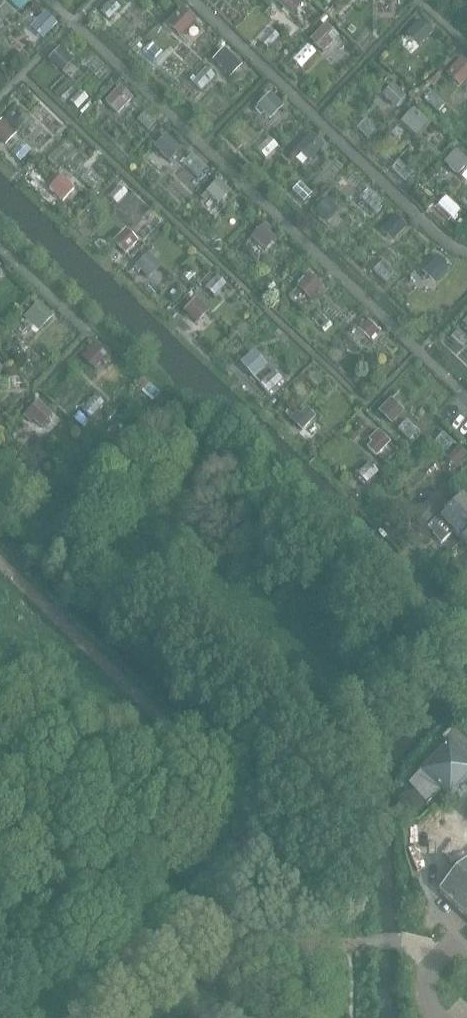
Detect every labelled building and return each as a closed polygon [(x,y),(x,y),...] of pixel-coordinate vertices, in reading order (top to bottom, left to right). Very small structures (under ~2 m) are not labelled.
[(299,0),(279,0),(277,2),(292,16),(303,4),(299,0)] [(182,11),(168,26),(180,37),(194,22),(182,11)] [(47,22),(40,16),(32,24),(45,36),(56,25),(50,19),(47,22)] [(421,20),(406,35),(418,48),(433,33),(421,20)] [(325,27),(311,41),(323,52),(337,38),(325,27)] [(60,49),(50,60),(62,72),(70,64),(62,57),(65,54),(60,49)] [(224,49),(212,61),(223,71),(234,59),(224,49)] [(448,75),(460,86),(466,78),(466,66),(462,60),(448,75)] [(393,87),(384,97),(395,107),(404,98),(393,87)] [(120,89),(106,103),(118,114),(131,100),(120,89)] [(270,96),(259,107),(270,119),(281,107),(270,96)] [(414,112),(402,123),(417,137),(428,125),(414,112)] [(0,124),(0,139),(5,144),(14,135),(1,123),(0,124)] [(312,136),(298,150),(310,161),(323,147),(312,136)] [(165,137),(154,149),(169,162),(180,151),(165,137)] [(445,164),(457,175),(466,165),(466,162),(456,152),(445,164)] [(61,177),(49,190),(62,202),(74,190),(61,177)] [(218,182),(207,193),(218,204),(229,193),(218,182)] [(339,210),(327,199),(314,212),(326,224),(339,210)] [(395,215),(384,227),(396,238),(408,226),(395,215)] [(265,225),(252,239),(265,251),(275,240),(268,234),(270,231),(265,225)] [(131,235),(126,230),(113,243),(125,256),(138,243),(136,241),(139,239),(133,233),(131,235)] [(137,266),(149,278),(161,266),(149,254),(137,266)] [(438,256),(421,273),(434,285),(451,268),(438,256)] [(310,301),(322,288),(309,275),(297,288),(310,301)] [(196,299),(183,312),(196,326),(209,313),(196,299)] [(39,306),(31,313),(43,325),(51,318),(39,306)] [(377,331),(367,322),(359,331),(369,340),(377,331)] [(92,355),(86,362),(94,369),(106,356),(95,346),(89,352),(92,355)] [(254,354),(242,365),(253,377),(265,366),(254,354)] [(391,401),(380,413),(391,424),(402,413),(391,401)] [(33,421),(40,427),(51,416),(38,403),(24,417),(31,423),(33,421)] [(121,411),(103,431),(113,441),(131,421),(121,411)] [(297,414),(291,420),(302,431),(314,418),(306,411),(300,417),(297,414)] [(375,441),(368,449),(376,456),(389,444),(378,433),(372,439),(375,441)] [(466,455),(458,447),(447,459),(455,467),(466,455)] [(412,519),(423,530),(447,506),(436,495),(412,519)] [(461,542),(466,536),(466,502),(465,500),(462,502),(461,500),(441,520),(440,519),(429,530),(436,537),(446,527),(461,542)] [(449,739),(418,770),(450,801),(466,783),(466,756),(449,739)] [(427,804),(435,797),(436,795),(420,777),(410,785),(427,804)] [(399,800),(398,808),(403,815),(411,818),(419,816),(422,811),(425,802),(419,796),(413,791),(403,794),(399,800)] [(466,918),(466,861),(439,891),(466,918)]
